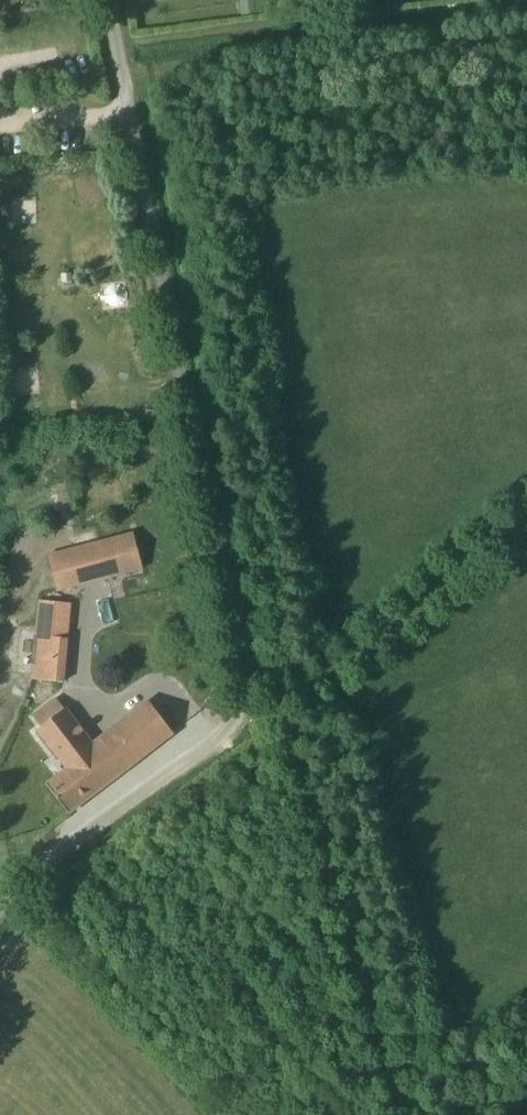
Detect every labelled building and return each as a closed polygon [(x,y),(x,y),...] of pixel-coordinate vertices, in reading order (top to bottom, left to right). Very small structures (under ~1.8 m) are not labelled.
[(134,532),(48,555),(56,590),(143,567),(134,532)] [(63,682),(70,603),(40,600),(32,679),(63,682)] [(148,700),(95,740),(93,743),(66,709),(36,732),(65,769),(46,783),(68,813),(173,732),(148,700)]
